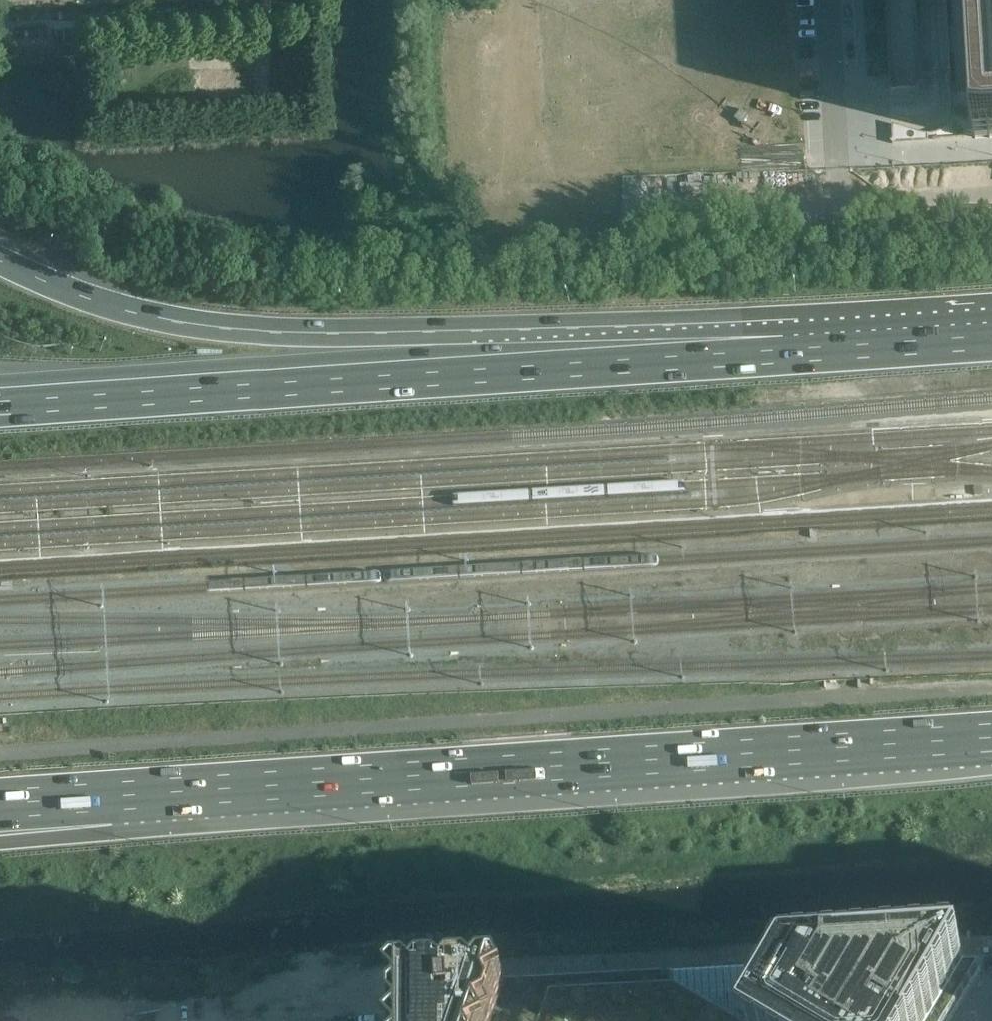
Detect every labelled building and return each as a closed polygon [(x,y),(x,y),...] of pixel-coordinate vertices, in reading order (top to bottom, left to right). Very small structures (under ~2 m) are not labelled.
[(971,139),(991,138),(991,0),(963,0),(971,139)] [(424,1006),(424,1020),(944,1020),(971,975),(424,1006)]
